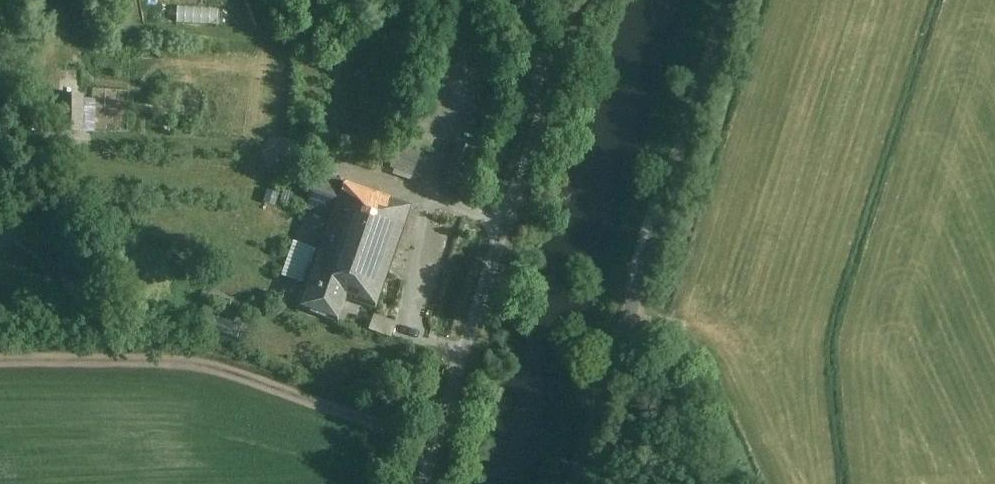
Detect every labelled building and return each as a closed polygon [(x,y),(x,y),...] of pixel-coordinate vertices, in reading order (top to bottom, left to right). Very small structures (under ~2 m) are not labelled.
[(83,133),(84,95),(58,95),(58,132),(83,133)] [(462,190),(475,150),(455,143),(442,183),(462,190)] [(390,169),(412,176),(421,152),(399,144),(390,169)] [(374,307),(409,205),(317,173),(304,209),(331,218),(320,250),(293,241),(281,274),(306,283),(299,306),(336,319),(341,304),(342,305),(345,297),(374,307)] [(283,192),(280,202),(289,205),(292,195),(283,192)] [(17,270),(8,246),(0,249),(0,277),(17,270)] [(613,302),(607,320),(617,324),(623,306),(613,302)]
